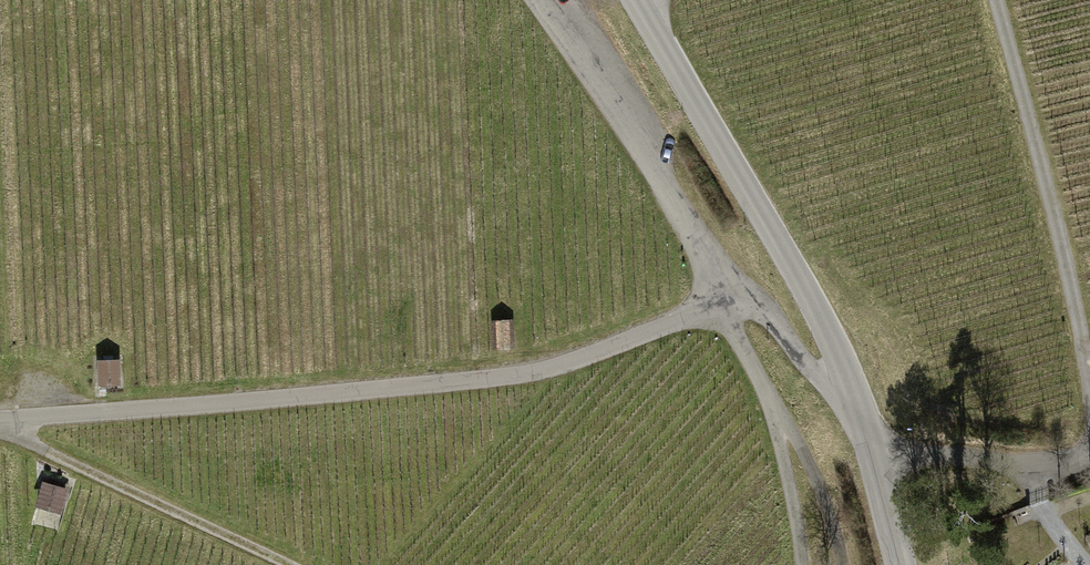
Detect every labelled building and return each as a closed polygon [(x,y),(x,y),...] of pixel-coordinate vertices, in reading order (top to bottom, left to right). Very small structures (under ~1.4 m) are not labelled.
[(512,324),(493,324),(493,352),(512,352),(512,324)] [(116,361),(95,361),(95,389),(116,389),(116,361)] [(64,491),(35,484),(29,511),(58,518),(64,491)]
